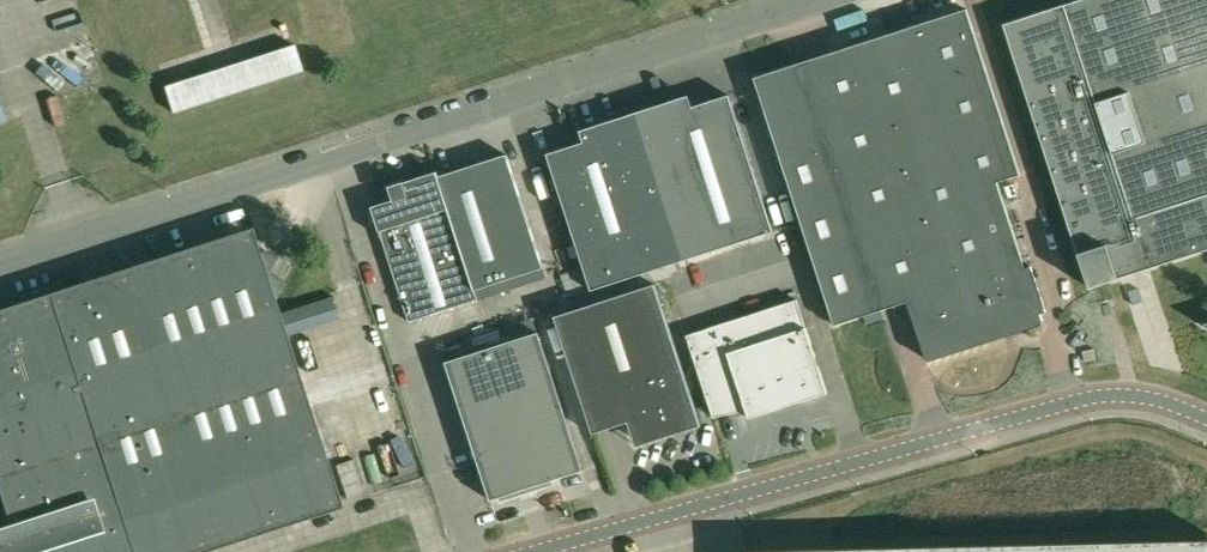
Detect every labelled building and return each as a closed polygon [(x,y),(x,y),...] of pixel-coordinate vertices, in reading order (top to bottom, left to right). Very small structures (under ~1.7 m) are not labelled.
[(1061,6),(1004,24),(1089,287),(1206,249),(1206,0),(1079,0),(1061,6)] [(925,359),(1043,321),(1040,314),(1046,312),(1031,266),(1025,267),(998,182),(1020,175),(966,8),(754,77),(835,326),(907,302),(925,359)] [(290,45),(159,87),(168,115),(299,72),(290,45)] [(688,95),(634,113),(682,261),(773,231),(729,95),(692,107),(688,95)] [(573,145),(547,154),(592,290),(682,261),(634,113),(580,131),(582,138),(573,141),(572,140),(571,140),(573,145)] [(438,171),(437,172),(474,290),(475,290),(503,281),(543,268),(507,154),(440,176),(438,171)] [(394,199),(372,207),(380,233),(409,321),(478,299),(475,290),(474,290),(437,172),(402,183),(390,187),(394,199)] [(0,313),(0,484),(14,527),(18,525),(26,551),(187,551),(336,504),(273,313),(271,306),(283,282),(268,275),(276,259),(260,251),(256,259),(247,233),(0,313)] [(554,317),(593,434),(633,421),(639,442),(653,437),(654,441),(701,426),(654,284),(554,317)] [(540,290),(524,296),(530,312),(546,306),(540,290)] [(686,335),(713,417),(722,415),(802,397),(803,400),(827,393),(797,299),(686,335)] [(538,332),(445,362),(477,458),(490,500),(583,470),(538,332)]
